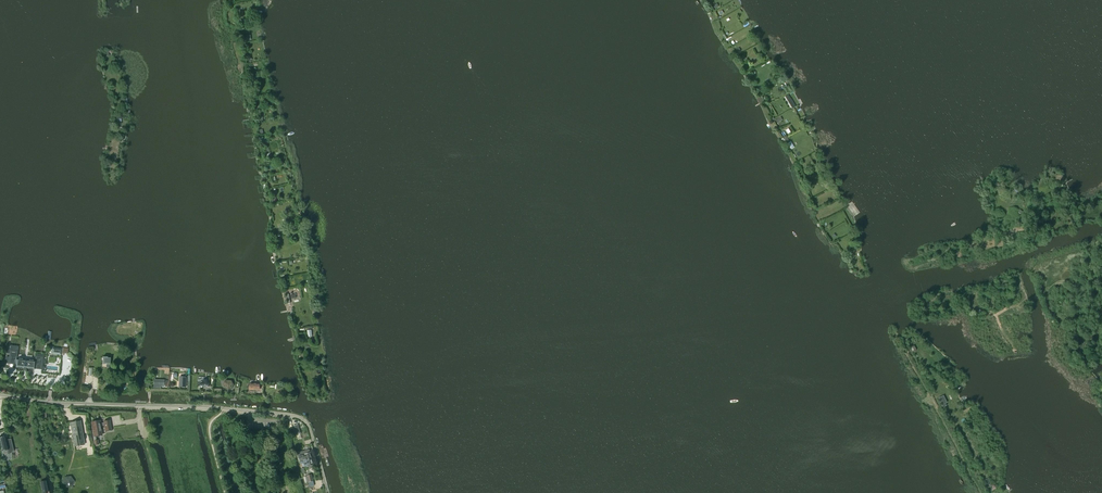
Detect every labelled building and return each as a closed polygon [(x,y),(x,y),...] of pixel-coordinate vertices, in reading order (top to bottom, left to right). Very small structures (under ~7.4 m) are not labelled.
[(785,97),(792,109),(796,106),(791,98),(790,98),(788,94),(785,97)] [(10,350),(9,363),(16,364),(16,366),(18,367),(17,368),(19,368),(19,367),(20,367),(20,368),(22,368),(22,367),(23,367),(23,369),(26,369),(26,368),(28,368),(28,369),(30,369),(30,368),(30,369),(32,370),(32,368),(41,369),(42,357),(35,356),(35,361),(33,361),(33,360),(31,360),(31,361),(31,360),(29,360),(29,361),(23,360),(23,359),(18,358),(18,360),(16,359),(17,351),(10,350)] [(99,420),(91,422),(94,436),(95,440),(95,441),(95,445),(98,444),(98,440),(96,440),(95,436),(102,435),(100,426),(104,425),(105,431),(111,430),(109,420),(104,421),(104,423),(100,423),(99,420)] [(80,421),(70,423),(74,446),(84,444),(80,421)] [(3,459),(6,459),(6,457),(9,458),(9,453),(13,451),(10,440),(6,441),(5,436),(0,437),(0,445),(3,459)] [(304,450),(297,452),(298,456),(300,461),(303,460),(303,461),(312,459),(309,449),(304,450)] [(303,461),(300,461),(300,464),(302,464),(303,467),(305,466),(305,467),(308,466),(309,469),(314,468),(312,459),(303,461)] [(312,474),(306,476),(307,476),(308,482),(309,487),(315,486),(313,481),(314,481),(312,474)] [(64,477),(62,483),(66,488),(72,487),(75,481),(71,476),(64,477)]
